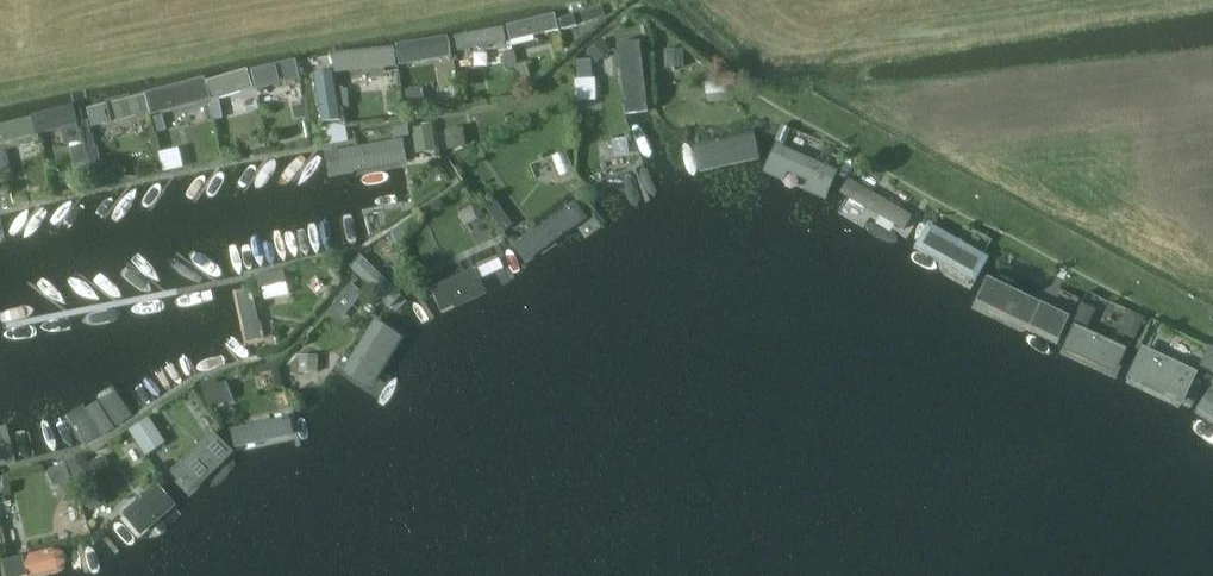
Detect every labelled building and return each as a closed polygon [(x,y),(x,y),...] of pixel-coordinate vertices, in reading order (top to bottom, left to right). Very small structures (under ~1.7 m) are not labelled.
[(563,31),(604,15),(600,5),(558,20),(563,31)] [(507,26),(511,41),(559,30),(555,14),(507,26)] [(456,36),(458,52),(507,42),(504,27),(456,36)] [(454,38),(402,49),(405,61),(457,50),(454,38)] [(603,39),(588,51),(597,62),(612,51),(603,39)] [(642,41),(618,43),(624,115),(648,113),(642,41)] [(683,48),(665,49),(666,68),(685,66),(683,48)] [(335,55),(337,70),(395,64),(393,49),(335,55)] [(514,51),(504,53),(507,68),(517,67),(514,51)] [(592,59),(578,59),(579,79),(593,78),(592,59)] [(256,89),(280,84),(300,79),(296,61),(251,71),(256,89)] [(212,101),(244,92),(253,90),(246,70),(206,81),(212,101)] [(333,72),(316,74),(323,122),(340,120),(333,72)] [(152,114),(175,108),(209,98),(205,84),(149,99),(152,114)] [(422,88),(406,90),(409,110),(425,108),(422,88)] [(86,108),(90,125),(149,113),(145,94),(86,108)] [(218,100),(209,103),(211,108),(214,119),(223,117),(218,100)] [(304,104),(294,105),(295,117),(306,115),(304,104)] [(35,116),(39,132),(77,124),(73,108),(35,116)] [(211,108),(205,109),(208,121),(214,120),(214,119),(211,108)] [(163,115),(151,118),(155,132),(167,129),(163,115)] [(35,135),(32,118),(0,125),(0,143),(35,135)] [(346,122),(327,126),(330,143),(330,144),(349,141),(349,140),(346,122)] [(409,124),(394,126),(394,133),(395,138),(401,137),(411,135),(409,124)] [(433,125),(413,128),(417,153),(437,150),(433,125)] [(445,129),(449,150),(467,146),(464,126),(445,129)] [(758,162),(753,134),(691,144),(695,173),(758,162)] [(628,137),(613,139),(615,157),(630,155),(628,137)] [(408,167),(404,142),(325,155),(329,180),(408,167)] [(85,143),(70,146),(74,164),(89,162),(85,143)] [(770,161),(827,185),(834,171),(777,145),(770,161)] [(441,163),(432,168),(438,178),(446,173),(441,163)] [(841,191),(905,229),(913,214),(851,177),(841,191)] [(495,200),(485,207),(503,233),(514,226),(495,200)] [(587,219),(584,215),(575,202),(513,246),(524,262),(587,219)] [(478,205),(460,215),(465,226),(484,217),(478,205)] [(920,242),(971,271),(980,255),(930,226),(920,242)] [(399,295),(357,254),(348,264),(388,305),(399,295)] [(498,257),(432,288),(443,311),(510,280),(498,257)] [(284,269),(255,276),(258,289),(287,282),(284,269)] [(1058,339),(1069,316),(989,278),(978,301),(1058,339)] [(351,283),(326,312),(330,316),(335,310),(344,317),(364,293),(351,283)] [(248,342),(265,338),(262,323),(260,324),(252,291),(237,294),(248,342)] [(1081,304),(1072,323),(1087,330),(1095,312),(1081,304)] [(1128,316),(1120,334),(1134,340),(1142,323),(1144,319),(1129,313),(1128,316)] [(371,388),(402,339),(403,337),(376,321),(344,372),(371,388)] [(1127,349),(1074,325),(1062,348),(1116,373),(1127,349)] [(1202,362),(1212,366),(1212,346),(1210,345),(1204,358),(1202,362)] [(1141,349),(1130,370),(1184,395),(1194,375),(1141,349)] [(203,391),(209,409),(233,401),(226,381),(219,384),(217,378),(202,383),(204,390),(203,391)] [(1197,407),(1212,418),(1212,385),(1197,407)] [(149,417),(130,429),(140,445),(159,432),(149,417)] [(292,435),(288,417),(231,430),(234,447),(292,435)] [(172,478),(183,489),(230,447),(219,435),(172,478)] [(65,464),(46,472),(59,500),(75,493),(69,478),(71,477),(65,464)] [(89,464),(72,472),(82,494),(99,486),(89,464)] [(123,516),(140,536),(176,505),(158,486),(123,516)] [(7,575),(40,575),(57,572),(68,563),(66,554),(62,552),(52,549),(4,561),(7,575)]
